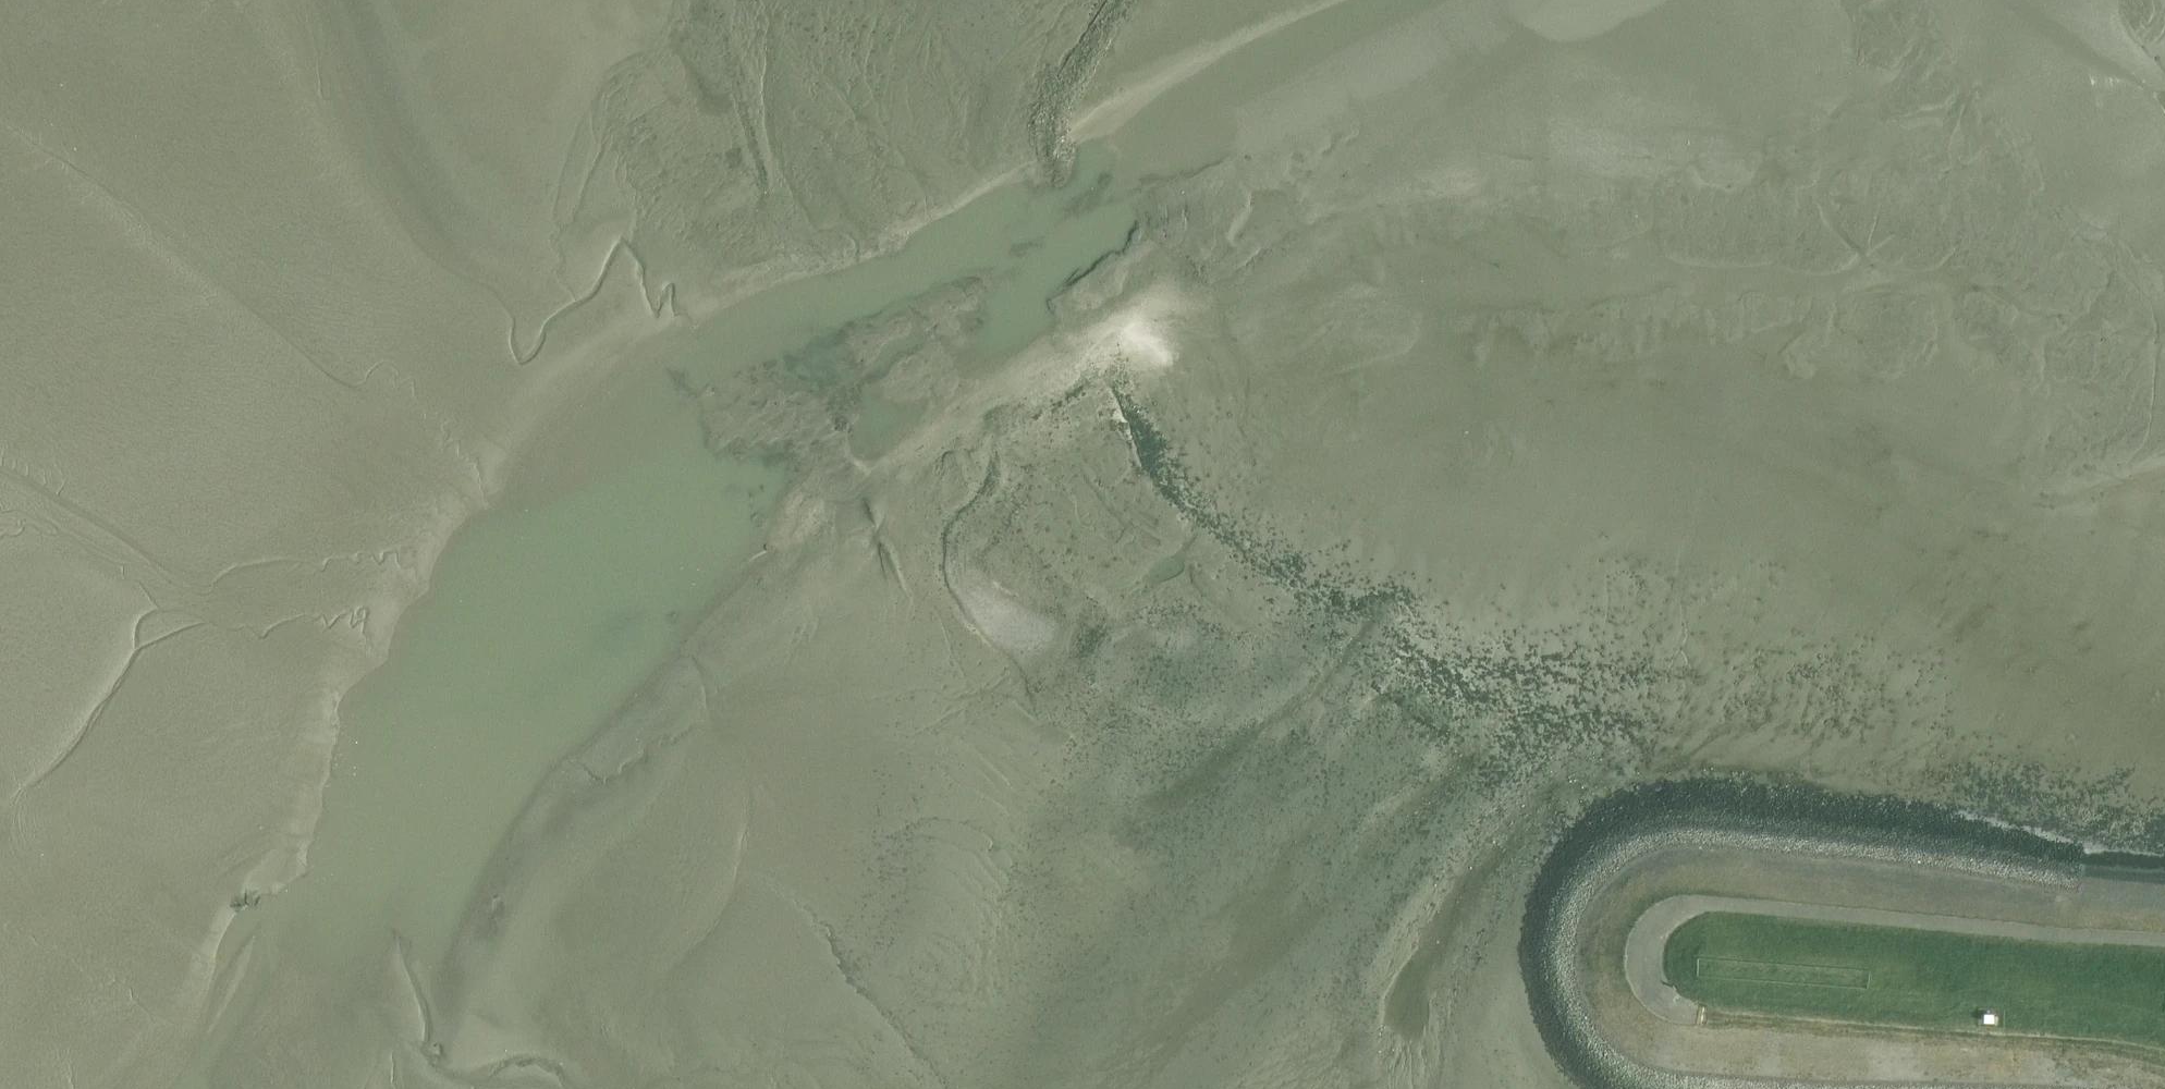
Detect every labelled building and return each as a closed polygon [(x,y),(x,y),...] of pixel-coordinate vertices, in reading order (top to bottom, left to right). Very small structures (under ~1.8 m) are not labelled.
[(2041,886),(2042,900),(2057,898),(2055,885),(2041,886)]
